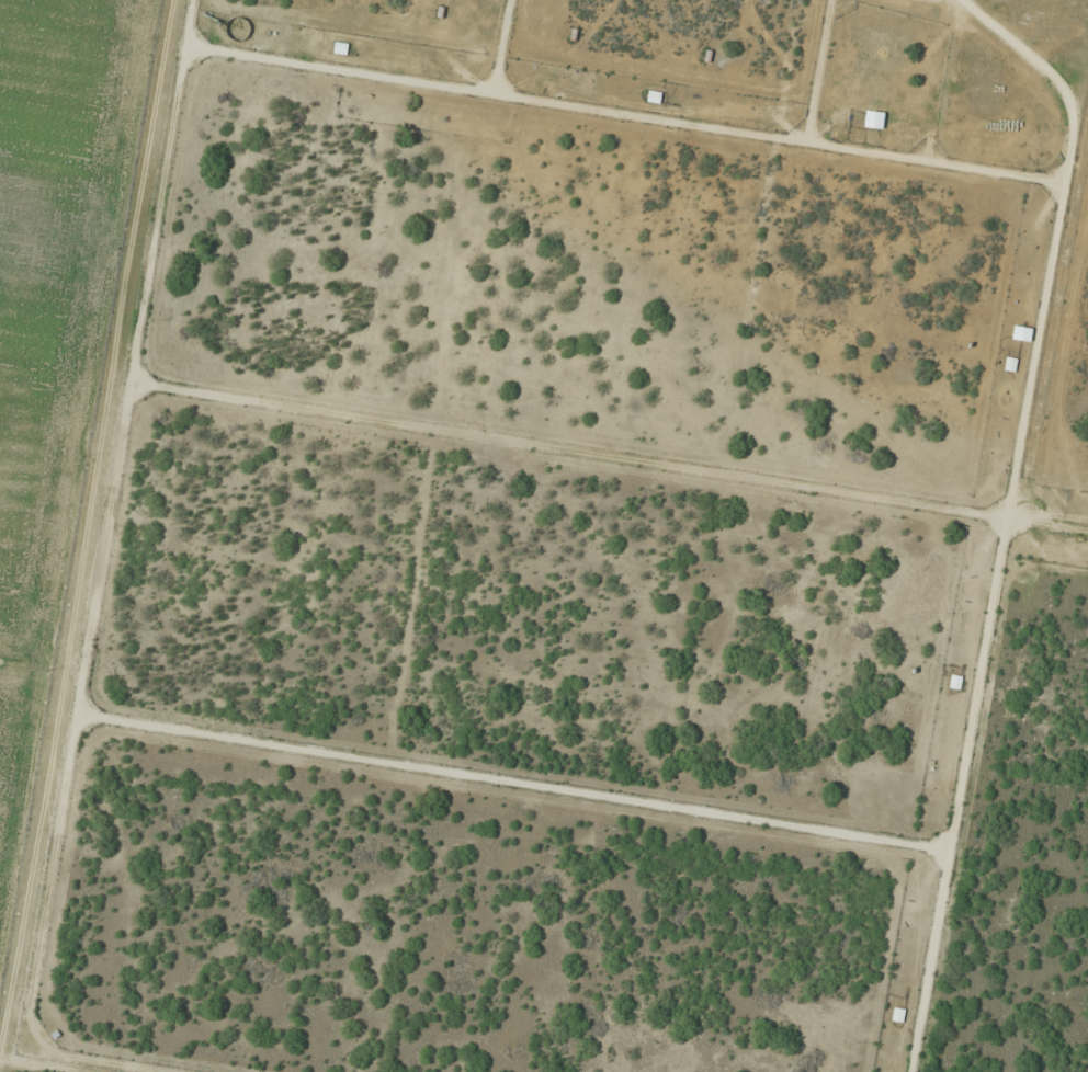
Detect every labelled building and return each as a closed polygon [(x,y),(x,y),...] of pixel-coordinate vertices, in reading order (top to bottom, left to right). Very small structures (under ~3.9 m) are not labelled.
[(334,53),(345,54),(346,44),(335,43),(334,53)] [(1017,359),(1007,357),(1004,370),(1015,372),(1017,359)] [(962,677),(952,674),(949,687),(960,690),(962,677)] [(904,1010),(894,1008),(892,1021),(903,1023),(904,1010)]
